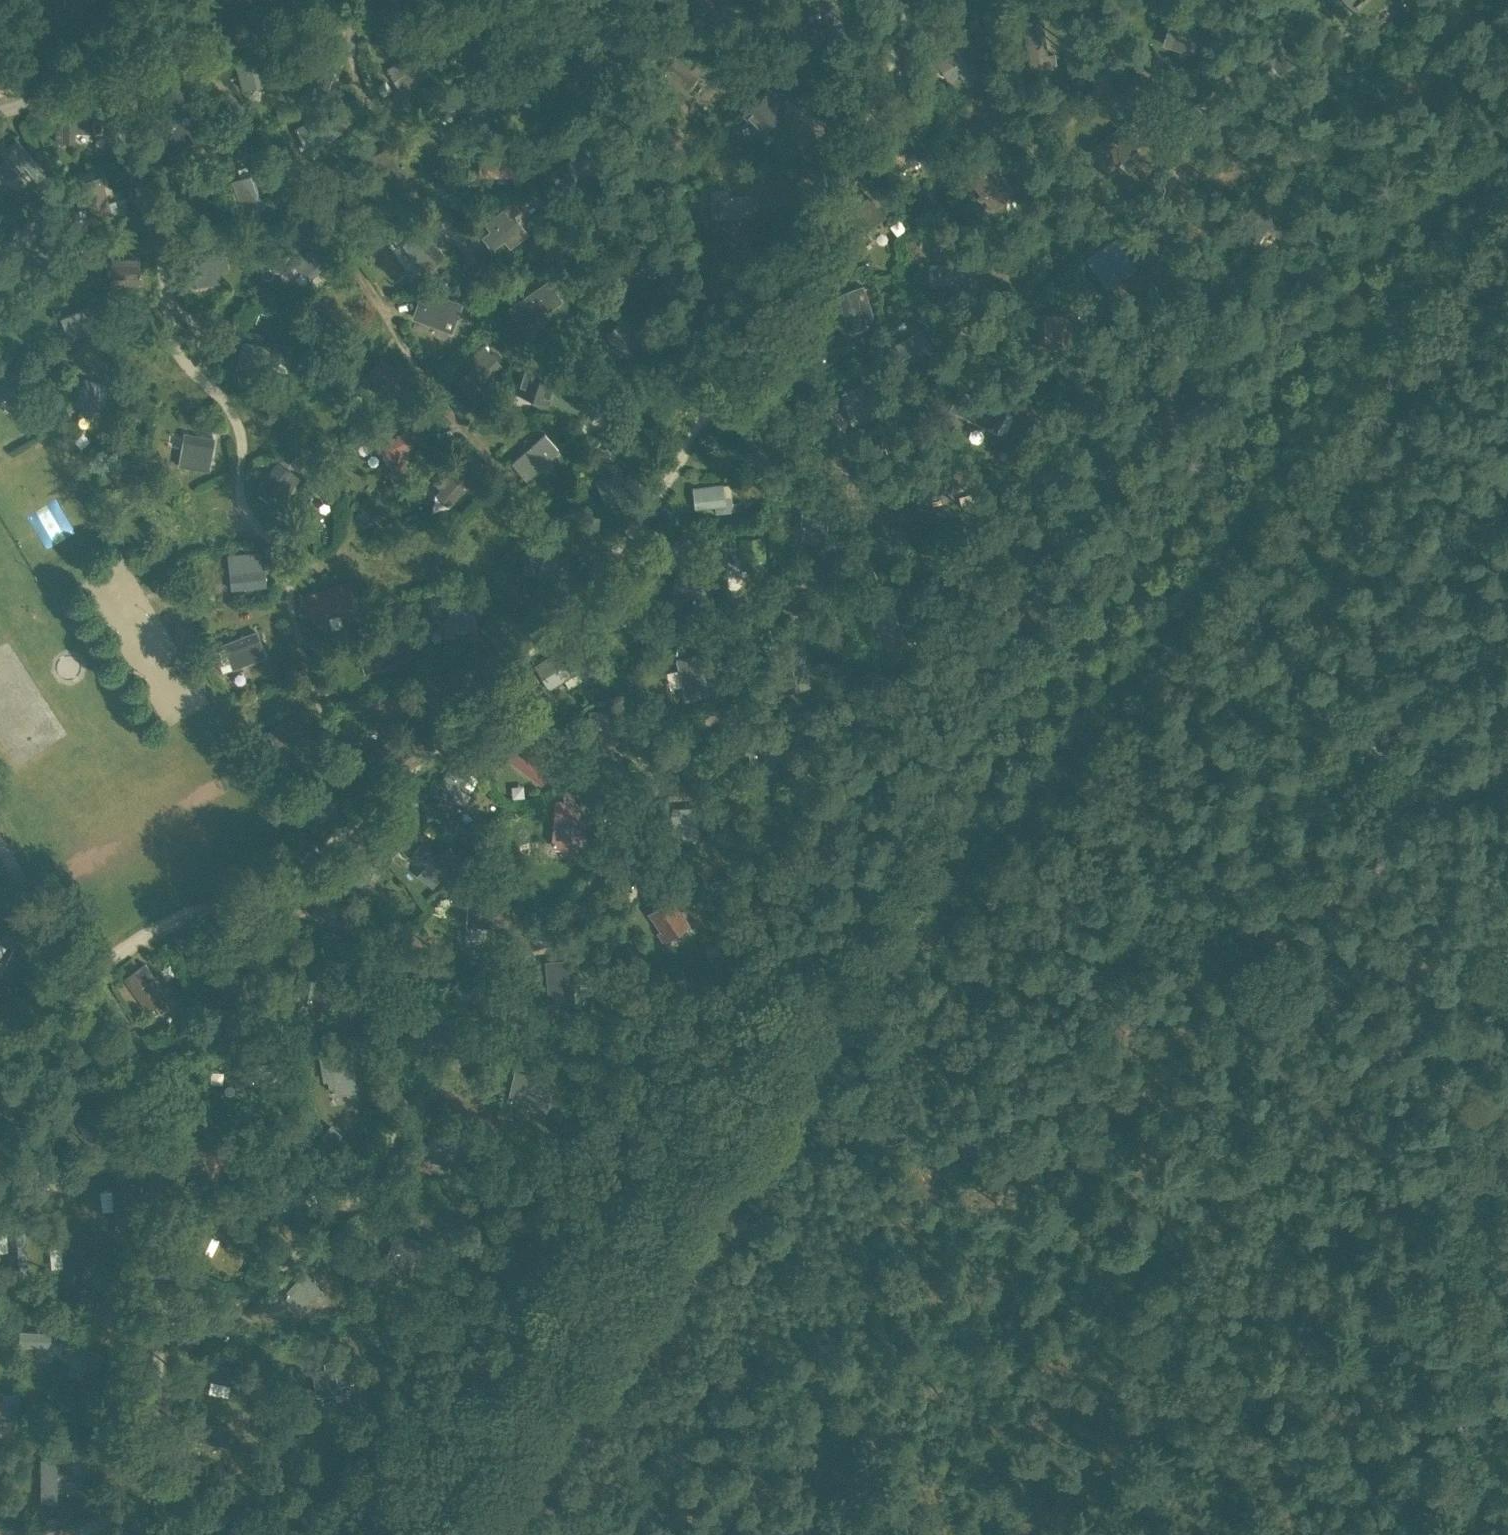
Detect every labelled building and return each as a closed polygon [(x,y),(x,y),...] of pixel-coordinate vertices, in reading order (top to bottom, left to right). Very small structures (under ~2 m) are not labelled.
[(62,7),(87,10),(89,0),(63,0),(62,7)] [(781,16),(790,37),(801,33),(806,45),(811,43),(811,44),(812,44),(812,45),(813,46),(814,46),(815,47),(816,47),(817,48),(818,48),(819,48),(820,48),(821,48),(822,47),(823,47),(824,47),(825,46),(826,45),(827,45),(827,44),(828,43),(829,42),(829,41),(829,40),(829,39),(830,38),(830,37),(829,37),(829,36),(829,35),(834,33),(819,0),(818,0),(781,16)] [(1345,17),(1364,0),(1330,0),(1345,17)] [(1206,13),(1183,6),(1170,47),(1194,55),(1206,13)] [(1030,67),(1056,65),(1054,54),(1048,55),(1043,18),(1024,20),(1030,67)] [(1266,51),(1250,62),(1259,76),(1275,65),(1281,75),(1297,64),(1278,37),(1264,47),(1266,51)] [(969,43),(961,49),(968,61),(977,55),(969,43)] [(981,75),(972,61),(968,63),(957,48),(936,62),(949,81),(959,74),(966,85),(981,75)] [(413,50),(387,68),(391,74),(390,75),(401,92),(434,70),(426,58),(421,62),(413,50)] [(269,53),(235,62),(243,90),(277,82),(269,53)] [(333,59),(324,88),(335,91),(344,63),(333,59)] [(174,114),(157,113),(158,129),(159,130),(159,133),(177,127),(178,128),(185,130),(188,130),(197,145),(212,131),(197,121),(197,118),(214,112),(204,95),(196,102),(184,100),(180,85),(162,93),(175,111),(174,114)] [(760,132),(783,111),(787,107),(777,96),(769,87),(743,113),(760,132)] [(61,131),(55,131),(55,143),(75,143),(75,140),(75,133),(102,133),(101,107),(75,107),(75,119),(61,119),(61,131)] [(307,150),(333,137),(322,114),(295,128),(307,150)] [(896,172),(925,156),(905,122),(876,140),(896,172)] [(1105,173),(1138,149),(1121,127),(1089,151),(1105,173)] [(0,164),(0,172),(7,181),(25,167),(36,179),(43,173),(18,139),(2,152),(7,159),(0,164)] [(570,158),(564,162),(577,180),(589,172),(593,177),(609,166),(602,156),(596,160),(583,140),(566,151),(570,158)] [(481,175),(513,176),(513,184),(522,184),(523,158),(481,157),(481,175)] [(989,159),(966,177),(980,194),(976,197),(987,212),(1014,191),(989,159)] [(362,164),(354,168),(360,182),(363,181),(369,179),(362,164)] [(257,171),(231,181),(244,213),(269,203),(257,171)] [(95,220),(119,213),(115,201),(109,202),(101,177),(84,182),(95,220)] [(369,179),(363,181),(365,188),(372,185),(369,179)] [(729,197),(728,190),(714,190),(714,201),(710,201),(711,210),(715,210),(716,218),(720,217),(754,217),(753,195),(729,197)] [(887,195),(883,199),(889,206),(893,202),(887,195)] [(870,196),(845,215),(860,236),(886,217),(870,196)] [(1253,202),(1244,217),(1252,222),(1261,206),(1253,202)] [(1252,222),(1245,234),(1261,243),(1267,232),(1268,231),(1282,239),(1294,218),(1285,213),(1282,219),(1280,218),(1261,206),(1252,222)] [(491,230),(483,236),(492,249),(505,240),(511,248),(530,234),(515,213),(511,216),(505,208),(485,222),(491,230)] [(18,227),(11,249),(34,256),(47,260),(48,256),(54,238),(57,228),(29,219),(26,229),(18,227)] [(280,221),(272,226),(278,233),(285,228),(280,221)] [(422,232),(415,221),(406,226),(414,238),(404,245),(423,273),(444,259),(424,231),(422,232)] [(540,246),(547,256),(554,266),(583,248),(570,227),(540,246)] [(334,257),(308,232),(301,239),(309,248),(293,264),(310,281),(334,257)] [(1115,238),(1085,260),(1106,290),(1137,268),(1115,238)] [(119,247),(109,247),(109,252),(110,256),(110,284),(139,284),(139,251),(119,252),(119,247)] [(192,286),(221,283),(220,267),(227,266),(225,249),(213,251),(214,258),(189,262),(192,286)] [(972,287),(972,264),(929,264),(929,286),(972,287)] [(549,279),(508,307),(522,328),(563,300),(549,279)] [(843,296),(838,298),(849,332),(868,326),(865,318),(874,316),(864,285),(842,292),(843,296)] [(463,303),(423,288),(411,317),(442,329),(448,312),(458,316),(463,303)] [(69,340),(106,326),(98,303),(61,318),(69,340)] [(618,323),(605,334),(622,355),(638,343),(635,340),(641,335),(617,305),(609,312),(618,323)] [(1038,347),(1066,346),(1065,315),(1036,316),(1038,347)] [(900,360),(904,367),(937,349),(927,329),(896,347),(886,352),(892,364),(900,360)] [(280,348),(242,341),(237,365),(276,372),(277,369),(279,356),(280,348)] [(490,352),(457,381),(470,395),(503,365),(490,352)] [(398,372),(381,357),(366,373),(387,393),(402,375),(398,372)] [(561,369),(525,357),(514,391),(550,402),(561,369)] [(798,368),(788,369),(789,379),(799,378),(798,368)] [(82,380),(79,379),(74,395),(77,396),(75,405),(81,407),(79,414),(92,418),(96,404),(104,406),(110,385),(83,377),(82,380)] [(875,395),(879,393),(876,381),(843,392),(855,425),(882,415),(875,395)] [(960,389),(950,410),(1005,436),(1015,415),(1009,413),(1012,407),(996,399),(993,405),(960,389)] [(412,446),(404,433),(393,439),(387,429),(375,435),(392,469),(404,463),(400,451),(412,446)] [(215,437),(184,432),(178,466),(209,471),(215,437)] [(526,479),(559,451),(545,434),(511,462),(526,479)] [(296,456),(291,462),(300,469),(305,462),(296,456)] [(462,461),(443,485),(458,497),(478,473),(476,472),(482,466),(472,457),(466,464),(462,461)] [(288,495),(301,478),(278,460),(255,490),(274,505),(284,492),(288,495)] [(957,470),(911,484),(917,503),(973,486),(967,467),(957,470)] [(607,474),(611,483),(616,498),(641,489),(634,473),(619,479),(616,471),(607,474)] [(715,513),(733,512),(733,502),(729,502),(728,494),(724,495),(723,484),(693,488),(695,508),(715,506),(715,513)] [(809,503),(802,503),(800,524),(805,524),(804,530),(827,532),(830,499),(809,498),(809,503)] [(680,532),(678,543),(690,545),(692,535),(680,532)] [(726,534),(716,535),(717,547),(727,546),(726,534)] [(764,534),(730,536),(731,548),(740,548),(741,548),(742,570),(766,568),(764,534)] [(523,549),(521,559),(529,560),(539,561),(538,571),(568,575),(570,556),(531,551),(523,549)] [(259,552),(227,555),(228,572),(230,590),(265,587),(263,569),(260,570),(259,552)] [(678,576),(675,593),(700,597),(699,599),(693,599),(692,608),(715,611),(717,602),(712,601),(716,576),(703,574),(702,580),(678,576)] [(156,588),(155,589),(157,595),(160,594),(170,590),(168,584),(156,588)] [(312,615),(353,605),(347,584),(307,595),(312,615)] [(448,629),(461,629),(461,635),(474,635),(474,628),(474,615),(480,615),(480,604),(474,604),(474,603),(447,603),(448,629)] [(232,669),(267,656),(257,630),(223,643),(232,669)] [(581,668),(582,668),(579,664),(566,645),(535,665),(550,688),(581,668)] [(678,669),(667,672),(670,689),(682,686),(685,700),(709,694),(704,669),(714,667),(711,654),(701,656),(700,653),(675,658),(678,669)] [(586,660),(579,664),(582,668),(581,668),(586,676),(593,672),(586,660)] [(591,744),(618,743),(627,743),(625,709),(620,709),(611,710),(589,711),(591,744)] [(554,770),(530,751),(532,747),(516,735),(502,755),(542,784),(554,770)] [(456,756),(439,784),(444,787),(440,794),(442,796),(453,803),(474,767),(456,756)] [(564,793),(563,803),(575,804),(576,794),(564,793)] [(554,815),(552,840),(555,840),(555,847),(578,849),(582,805),(575,804),(563,803),(555,802),(554,815)] [(673,839),(700,838),(697,806),(671,807),(673,839)] [(417,875),(432,887),(456,856),(445,848),(440,854),(422,840),(409,857),(422,868),(417,875)] [(494,895),(468,894),(467,917),(470,918),(470,926),(493,927),(494,895)] [(674,894),(647,913),(660,931),(657,933),(663,941),(690,922),(681,910),(684,908),(674,894)] [(0,974),(0,975),(12,981),(31,945),(18,939),(7,960),(2,971),(0,974)] [(549,1004),(576,1001),(571,959),(546,961),(549,1004)] [(146,962),(124,978),(148,1012),(156,1006),(161,1013),(168,1007),(149,981),(156,976),(146,962)] [(253,972),(226,967),(220,999),(247,1004),(253,972)] [(23,975),(17,978),(21,986),(27,984),(23,975)] [(261,976),(259,985),(268,987),(270,978),(261,976)] [(547,1004),(538,1005),(539,1014),(548,1013),(547,1004)] [(445,1048),(450,1015),(424,1012),(421,1039),(424,1039),(423,1045),(445,1048)] [(350,1048),(319,1054),(324,1078),(328,1077),(331,1092),(333,1092),(333,1095),(358,1092),(350,1048)] [(238,1082),(275,1083),(276,1064),(238,1063),(238,1082)] [(555,1079),(515,1070),(508,1098),(511,1099),(510,1103),(547,1112),(555,1079)] [(464,1132),(438,1129),(437,1135),(428,1135),(427,1151),(431,1152),(430,1161),(453,1163),(454,1154),(462,1154),(464,1132)] [(209,1140),(198,1137),(197,1144),(180,1141),(173,1167),(201,1174),(209,1140)] [(131,1188),(113,1190),(118,1234),(136,1232),(131,1188)] [(190,1225),(184,1222),(177,1239),(204,1253),(213,1237),(216,1238),(219,1230),(194,1217),(190,1225)] [(26,1230),(8,1231),(10,1275),(28,1274),(26,1230)] [(421,1240),(395,1232),(387,1261),(411,1270),(421,1240)] [(81,1246),(63,1247),(66,1291),(84,1290),(81,1246)] [(303,1313),(325,1289),(307,1271),(285,1293),(303,1313)] [(21,1330),(20,1345),(56,1347),(57,1332),(21,1330)] [(71,1342),(65,1355),(98,1370),(104,1356),(71,1342)] [(344,1345),(332,1346),(333,1353),(345,1351),(344,1345)] [(341,1380),(338,1360),(324,1363),(325,1368),(312,1370),(316,1393),(319,1393),(319,1395),(344,1392),(342,1379),(341,1380)] [(217,1364),(213,1381),(258,1391),(258,1390),(262,1373),(217,1364)] [(18,1396),(2,1396),(3,1418),(19,1418),(18,1396)] [(89,1455),(73,1455),(73,1477),(89,1477),(90,1472),(90,1457),(89,1455)] [(57,1460),(41,1460),(41,1504),(57,1504),(57,1460)] [(219,1528),(220,1534),(240,1534),(239,1527),(219,1528)]
